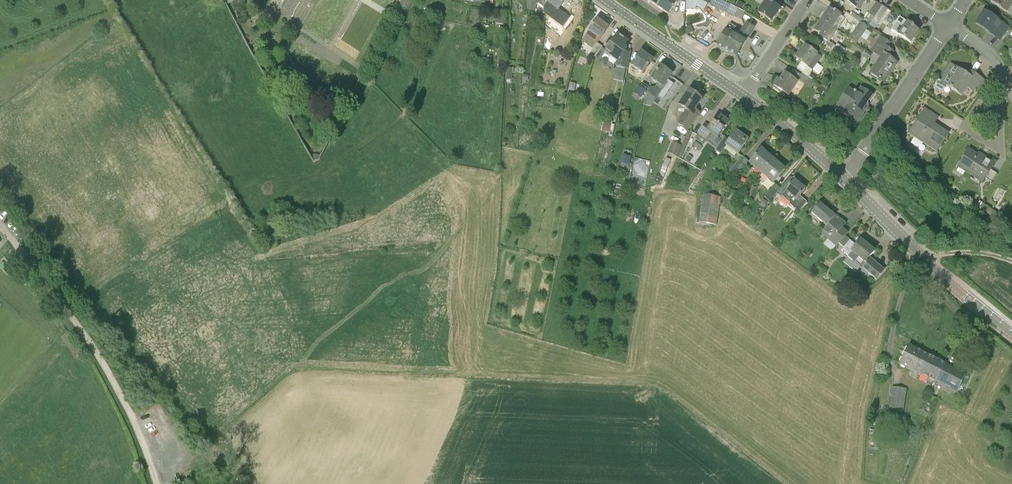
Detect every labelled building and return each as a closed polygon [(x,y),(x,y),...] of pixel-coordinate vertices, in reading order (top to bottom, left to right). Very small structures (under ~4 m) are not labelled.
[(552,0),(532,0),(530,11),(535,12),(536,4),(538,4),(547,10),(552,0)] [(561,6),(565,0),(552,0),(547,10),(554,15),(558,10),(561,6)] [(657,7),(669,15),(679,0),(662,0),(657,7)] [(686,1),(685,10),(696,9),(701,0),(686,0),(686,1)] [(725,13),(729,5),(718,0),(712,0),(712,1),(710,4),(709,5),(725,13)] [(777,0),(764,0),(765,1),(758,12),(771,22),(780,9),(773,5),(777,0)] [(859,9),(865,0),(845,0),(859,9)] [(990,1),(1006,12),(1011,4),(1011,0),(991,0),(990,1)] [(734,8),(741,11),(744,5),(738,1),(734,8)] [(725,13),(741,21),(745,13),(741,11),(734,8),(729,5),(725,13)] [(878,25),(888,9),(882,6),(872,21),(878,25)] [(852,23),(857,26),(860,22),(851,16),(847,13),(844,18),(834,11),(833,13),(829,9),(821,21),(837,31),(845,19),(851,24),(852,23)] [(568,15),(561,10),(561,11),(557,17),(554,21),(560,26),(558,30),(561,32),(568,23),(564,20),(568,15)] [(853,12),(851,16),(860,22),(862,23),(863,22),(864,19),(863,18),(860,16),(859,15),(860,13),(855,10),(853,12)] [(1000,40),(1008,27),(984,11),(975,24),(1000,40)] [(907,23),(898,17),(890,29),(910,43),(918,31),(913,28),(914,27),(907,22),(907,23)] [(600,39),(602,36),(608,28),(597,20),(591,28),(589,31),(585,36),(581,41),(592,48),(596,44),(600,39)] [(829,43),(837,31),(821,21),(814,31),(819,34),(818,35),(827,42),(824,46),(826,48),(832,52),(843,59),(844,56),(842,54),(845,49),(837,44),(835,46),(829,43)] [(869,26),(874,29),(878,25),(872,21),(869,26)] [(858,42),(860,38),(866,30),(867,27),(862,23),(860,22),(857,26),(848,39),(856,44),(858,42)] [(726,27),(717,45),(736,57),(754,28),(746,23),(741,30),(730,24),(727,28),(726,27)] [(866,41),(870,34),(866,30),(860,38),(866,41)] [(627,70),(628,64),(631,54),(625,53),(626,49),(624,47),(628,42),(618,35),(604,53),(616,62),(615,67),(627,70)] [(889,43),(881,38),(879,36),(877,41),(878,41),(871,51),(881,58),(870,73),(884,82),(897,63),(890,58),(893,52),(886,48),(889,43)] [(594,59),(602,48),(596,44),(589,55),(594,59)] [(803,73),(808,77),(810,73),(821,57),(804,45),(800,52),(800,53),(796,59),(801,62),(797,69),(803,73)] [(862,57),(867,60),(868,60),(872,55),(866,51),(862,57)] [(643,74),(653,60),(641,52),(631,66),(633,67),(630,70),(636,74),(638,71),(643,74)] [(867,60),(862,57),(857,63),(856,63),(854,66),(862,70),(863,68),(862,68),(867,60)] [(843,69),(848,72),(852,67),(847,63),(843,69)] [(949,88),(954,88),(963,93),(967,87),(972,91),(981,78),(974,74),(972,78),(955,67),(954,68),(950,65),(944,74),(946,75),(942,82),(938,79),(933,87),(941,92),(948,87),(949,88)] [(668,83),(666,82),(672,74),(661,66),(655,74),(651,79),(657,84),(655,87),(649,88),(646,100),(645,105),(651,107),(652,102),(654,102),(658,105),(662,99),(658,97),(668,83)] [(803,73),(801,76),(794,71),(790,78),(785,74),(780,82),(776,88),(787,95),(788,96),(798,81),(809,87),(813,81),(808,77),(803,73)] [(808,77),(813,81),(814,81),(817,77),(810,73),(808,77)] [(817,91),(822,94),(826,88),(821,85),(820,84),(816,90),(817,91)] [(646,92),(639,86),(633,93),(640,99),(646,92)] [(861,112),(872,96),(873,95),(861,86),(857,91),(855,90),(854,91),(848,87),(835,107),(843,112),(842,113),(853,120),(856,115),(860,117),(862,113),(861,112)] [(687,131),(694,121),(700,113),(695,110),(702,99),(689,90),(683,98),(678,105),(686,110),(676,124),(687,131)] [(936,153),(942,143),(948,134),(933,125),(938,118),(924,108),(908,134),(936,153)] [(722,135),(725,131),(731,124),(720,116),(715,123),(713,121),(708,127),(704,124),(697,134),(695,139),(703,144),(710,134),(718,140),(719,139),(721,135),(722,135)] [(737,155),(743,147),(748,139),(735,130),(730,138),(728,140),(724,137),(722,141),(715,151),(720,154),(725,146),(737,155)] [(687,131),(681,146),(677,157),(680,159),(691,133),(687,131)] [(698,151),(702,146),(695,142),(692,146),(698,151)] [(668,154),(676,158),(677,157),(681,146),(673,143),(668,154)] [(624,150),(620,168),(628,170),(631,152),(624,150)] [(760,173),(772,159),(761,150),(754,158),(748,164),(760,173)] [(990,170),(994,164),(983,157),(982,159),(968,150),(956,167),(982,183),(984,179),(989,183),(995,174),(990,170)] [(684,160),(689,163),(692,158),(688,155),(684,160)] [(660,174),(663,178),(670,161),(671,159),(667,157),(666,159),(662,167),(660,174)] [(748,162),(742,157),(729,172),(736,177),(748,162)] [(772,184),(778,177),(784,170),(772,159),(760,173),(772,184)] [(806,202),(800,196),(805,189),(790,177),(780,189),(776,193),(781,197),(780,197),(798,212),(806,202)] [(776,193),(780,189),(775,184),(764,198),(769,202),(776,193)] [(716,225),(720,197),(703,195),(698,223),(716,225)] [(831,251),(848,233),(839,226),(843,222),(836,216),(835,217),(819,203),(813,211),(811,214),(826,226),(820,233),(829,242),(826,246),(831,251)] [(885,270),(870,257),(874,252),(860,240),(856,245),(845,236),(848,233),(831,251),(839,244),(843,248),(841,250),(847,256),(847,257),(852,261),(862,269),(876,280),(885,270)] [(918,374),(928,355),(909,345),(904,354),(899,364),(918,374)] [(939,381),(947,366),(947,365),(928,355),(918,374),(935,383),(936,380),(939,381)] [(957,391),(961,384),(965,375),(947,366),(939,381),(957,391)] [(901,419),(906,389),(893,387),(888,417),(901,419)]
